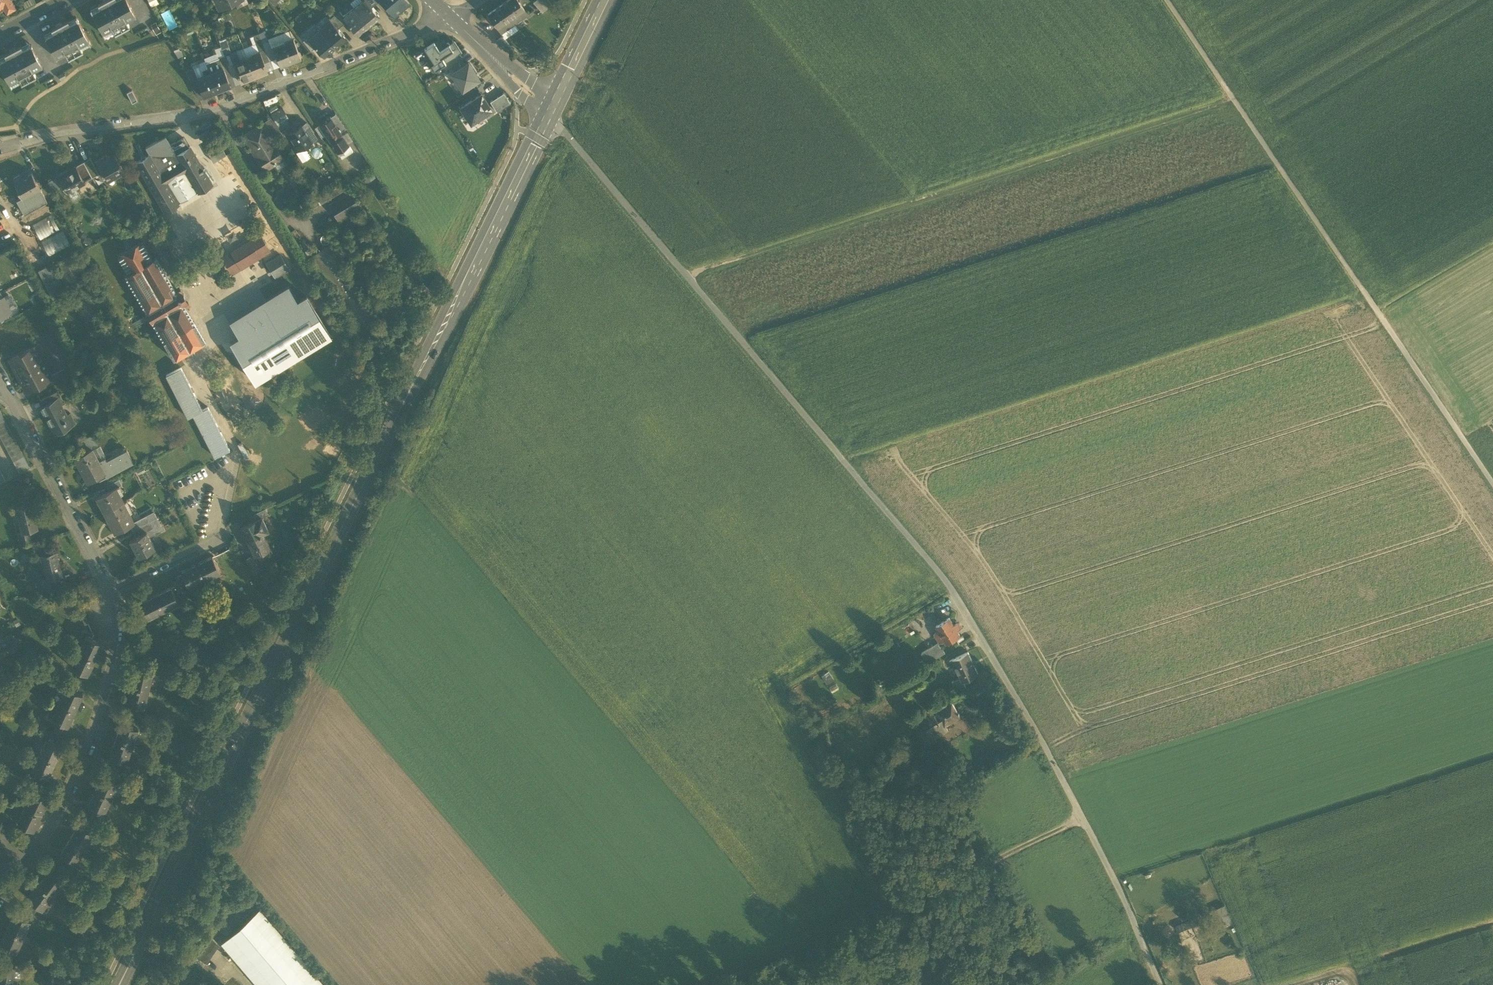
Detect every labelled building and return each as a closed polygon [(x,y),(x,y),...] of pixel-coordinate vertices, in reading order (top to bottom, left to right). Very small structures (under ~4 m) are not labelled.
[(11,0),(10,0),(3,4),(5,7),(7,10),(15,6),(11,0)] [(127,20),(116,0),(104,0),(98,3),(99,4),(100,7),(92,12),(103,32),(112,27),(114,30),(115,33),(130,25),(127,20)] [(127,20),(136,15),(128,0),(116,0),(127,20)] [(354,6),(368,24),(379,15),(372,6),(366,0),(361,0),(354,6)] [(394,14),(409,2),(406,0),(382,0),(394,14)] [(501,5),(514,23),(521,18),(518,14),(523,10),(527,15),(528,14),(518,0),(507,0),(501,4),(501,5)] [(541,12),(551,4),(548,0),(535,0),(533,2),(541,12)] [(514,23),(501,5),(488,14),(498,27),(504,23),(507,28),(514,23)] [(357,33),(368,24),(354,6),(343,15),(347,20),(357,33)] [(169,28),(176,25),(169,8),(161,12),(169,28)] [(339,10),(334,14),(342,24),(347,20),(343,15),(339,10)] [(518,14),(521,18),(527,15),(523,10),(518,14)] [(342,24),(334,14),(329,18),(330,20),(330,19),(337,28),(342,24)] [(319,28),(330,20),(329,18),(327,16),(317,25),(319,28)] [(52,28),(54,31),(65,52),(68,58),(83,50),(81,48),(80,44),(89,40),(78,19),(70,23),(68,20),(68,19),(52,28)] [(330,20),(319,28),(334,46),(345,37),(337,28),(330,19),(330,20)] [(309,37),(319,28),(317,25),(315,23),(300,36),(303,40),(308,35),(309,37)] [(504,23),(498,27),(501,32),(507,28),(504,23)] [(518,29),(514,23),(507,28),(501,32),(505,38),(518,29)] [(112,27),(103,32),(104,35),(114,30),(112,27)] [(334,46),(319,28),(309,37),(316,46),(323,55),(334,46)] [(56,57),(65,52),(54,31),(45,36),(56,57)] [(265,31),(260,34),(263,41),(268,39),(265,31)] [(273,46),(292,38),(289,31),(268,39),(275,57),(277,57),(273,46)] [(253,36),(256,43),(259,50),(265,47),(263,41),(260,34),(253,36)] [(303,40),(311,49),(316,46),(309,37),(308,35),(303,40)] [(497,40),(505,50),(511,45),(502,35),(497,40)] [(277,57),(280,64),(280,65),(301,57),(294,38),(292,38),(273,46),(277,57)] [(453,49),(456,47),(452,41),(450,42),(448,39),(445,41),(444,38),(440,41),(439,38),(434,41),(440,49),(449,43),(453,49)] [(220,41),(222,47),(225,55),(231,52),(226,39),(220,41)] [(265,47),(270,59),(275,57),(268,39),(263,41),(265,47)] [(462,51),(454,39),(452,41),(456,47),(453,49),(457,55),(462,51)] [(80,44),(81,48),(91,43),(89,40),(80,44)] [(440,49),(434,41),(425,48),(434,61),(431,63),(435,69),(442,64),(446,62),(442,56),(453,49),(449,43),(440,49)] [(22,48),(33,70),(42,65),(31,43),(22,48)] [(244,48),(247,56),(252,54),(253,55),(260,53),(259,50),(256,43),(244,48)] [(22,48),(20,45),(4,53),(5,54),(7,57),(0,60),(0,65),(9,82),(19,77),(20,80),(22,83),(36,75),(33,70),(22,48)] [(206,61),(207,64),(219,59),(220,61),(226,58),(225,55),(222,47),(216,49),(217,53),(205,58),(206,61)] [(260,52),(264,62),(270,59),(265,47),(259,50),(260,53),(260,52)] [(247,56),(244,48),(231,52),(235,62),(242,60),(241,58),(247,56)] [(425,48),(420,51),(426,61),(432,70),(435,69),(431,63),(434,61),(425,48)] [(458,61),(460,60),(457,55),(453,49),(442,56),(446,62),(442,64),(445,70),(448,68),(448,67),(458,61)] [(420,51),(415,54),(421,64),(426,61),(420,51)] [(226,58),(232,74),(238,72),(234,63),(235,62),(231,52),(225,55),(226,58)] [(252,54),(247,56),(254,75),(267,70),(267,69),(264,62),(260,52),(260,53),(253,55),(252,54)] [(254,75),(247,56),(241,58),(242,60),(235,62),(234,63),(238,72),(241,80),(254,75)] [(277,57),(275,57),(270,59),(272,67),(280,64),(277,57)] [(224,68),(227,76),(232,74),(226,58),(220,61),(223,69),(224,68)] [(207,64),(210,73),(216,70),(217,71),(223,69),(220,61),(219,59),(207,64)] [(272,67),(270,59),(264,62),(267,69),(272,67)] [(204,75),(210,73),(207,64),(206,61),(193,65),(195,70),(198,78),(205,76),(204,75)] [(448,68),(451,72),(461,66),(458,61),(448,67),(448,68)] [(461,66),(451,72),(463,89),(479,78),(468,61),(461,66)] [(216,70),(210,73),(217,89),(230,84),(227,76),(224,68),(223,69),(217,71),(216,70)] [(187,73),(193,89),(201,87),(198,79),(198,78),(195,70),(187,73)] [(241,80),(238,72),(232,74),(236,84),(242,82),(241,80)] [(204,94),(217,89),(210,73),(204,75),(205,76),(198,78),(198,79),(201,87),(204,94)] [(236,84),(232,74),(227,76),(230,84),(231,86),(236,84)] [(11,85),(20,80),(19,77),(9,82),(11,85)] [(137,99),(132,89),(126,91),(132,102),(137,99)] [(503,92),(490,101),(497,111),(510,102),(503,92)] [(481,93),(461,106),(471,121),(473,120),(483,113),(491,108),(481,93)] [(272,112),(277,122),(287,117),(288,116),(283,106),(272,112)] [(331,117),(340,131),(346,128),(336,113),(330,117),(331,117)] [(488,121),(483,113),(473,120),(478,128),(488,121)] [(262,123),(269,134),(279,128),(272,117),(262,123)] [(289,122),(287,117),(277,122),(280,127),(289,122)] [(326,133),(332,142),(343,135),(340,131),(331,117),(330,117),(320,124),(326,133)] [(243,135),(264,169),(275,162),(283,157),(269,134),(262,123),(243,135)] [(315,127),(322,137),(326,133),(320,124),(320,123),(315,127)] [(289,133),(299,149),(317,137),(310,126),(305,129),(302,124),(289,133)] [(165,134),(146,146),(150,153),(163,174),(182,163),(176,153),(189,146),(184,136),(170,143),(165,134)] [(332,142),(339,152),(350,145),(343,135),(332,142)] [(220,143),(207,150),(213,161),(226,154),(220,143)] [(136,161),(165,211),(180,203),(179,202),(167,181),(186,170),(198,191),(199,192),(213,184),(190,145),(189,146),(176,153),(182,163),(163,174),(150,153),(136,161)] [(353,150),(350,145),(339,152),(342,157),(353,150)] [(101,170),(106,179),(116,174),(116,175),(123,171),(122,171),(124,170),(120,163),(120,162),(114,151),(108,155),(107,153),(96,159),(102,170),(101,170)] [(90,156),(84,160),(92,176),(99,172),(90,156)] [(283,157),(275,162),(278,168),(287,163),(283,157)] [(92,176),(84,160),(75,165),(76,166),(84,180),(92,176)] [(59,174),(68,190),(68,189),(76,185),(84,181),(84,180),(76,166),(68,171),(67,169),(59,174)] [(167,181),(179,202),(198,191),(186,170),(167,181)] [(375,177),(371,170),(364,175),(368,182),(375,177)] [(18,189),(22,197),(40,187),(32,172),(22,177),(20,173),(13,177),(16,181),(15,181),(19,188),(18,189)] [(316,197),(320,204),(344,189),(340,183),(316,197)] [(76,185),(68,189),(70,194),(78,189),(76,185)] [(40,187),(22,197),(28,207),(46,197),(40,187)] [(327,203),(337,220),(360,207),(350,189),(327,203)] [(21,211),(28,207),(22,197),(15,201),(21,211)] [(40,238),(59,229),(52,214),(32,223),(40,238)] [(41,240),(49,254),(70,243),(63,229),(41,240)] [(270,249),(261,234),(223,257),(232,272),(270,249)] [(117,254),(128,272),(152,258),(142,240),(117,254)] [(68,291),(100,353),(124,341),(77,250),(53,262),(68,291)] [(267,263),(276,276),(288,269),(280,255),(267,263)] [(125,274),(135,292),(166,274),(156,256),(152,258),(128,272),(125,274)] [(40,269),(56,298),(68,291),(53,262),(40,269)] [(175,289),(166,274),(135,292),(163,340),(194,322),(185,307),(184,308),(181,304),(184,302),(186,297),(184,294),(178,292),(175,294),(173,290),(175,289)] [(268,304),(291,290),(289,286),(266,301),(268,304)] [(232,326),(239,337),(298,301),(291,290),(268,304),(266,301),(252,309),(254,313),(232,326)] [(0,298),(0,316),(10,310),(3,296),(0,298)] [(307,296),(298,301),(239,337),(231,343),(254,381),(331,334),(307,296)] [(254,313),(252,309),(230,323),(232,326),(254,313)] [(194,322),(163,340),(174,359),(205,341),(194,322)] [(16,364),(20,373),(43,361),(35,345),(10,358),(14,365),(16,364)] [(228,357),(201,371),(213,396),(240,382),(228,357)] [(51,377),(43,361),(20,373),(25,381),(23,382),(27,390),(51,377)] [(193,414),(215,456),(230,449),(208,407),(203,409),(181,367),(167,375),(188,417),(193,414)] [(41,406),(50,402),(61,396),(58,389),(40,399),(43,404),(41,406)] [(64,401),(61,396),(50,402),(53,407),(64,401)] [(50,424),(55,433),(76,423),(70,413),(66,415),(60,404),(65,402),(64,401),(53,407),(44,412),(47,417),(46,418),(49,424),(50,424)] [(50,402),(41,406),(44,412),(53,407),(50,402)] [(0,428),(0,434),(10,429),(7,424),(0,428)] [(0,434),(0,436),(2,440),(13,435),(10,429),(0,434)] [(78,441),(84,452),(92,448),(93,448),(100,445),(93,433),(78,441)] [(13,435),(2,440),(5,446),(16,440),(13,435)] [(16,440),(5,446),(8,451),(18,445),(16,440)] [(18,445),(8,451),(11,456),(21,451),(18,445)] [(88,480),(97,475),(104,471),(98,459),(93,448),(92,448),(84,452),(75,457),(88,480)] [(105,456),(98,459),(104,471),(97,475),(99,480),(134,462),(127,448),(107,459),(105,456)] [(21,451),(11,456),(13,462),(24,456),(21,451)] [(24,456),(13,462),(16,467),(27,461),(24,456)] [(27,461),(16,467),(19,472),(30,467),(27,461)] [(106,484),(109,490),(116,486),(122,484),(119,478),(106,484)] [(97,496),(104,510),(123,500),(116,486),(109,490),(97,496)] [(134,521),(123,500),(104,510),(115,531),(129,524),(134,521)] [(22,530),(25,529),(29,528),(38,526),(31,502),(18,505),(20,512),(18,513),(22,530)] [(249,515),(252,520),(262,516),(269,513),(266,507),(249,515)] [(136,520),(139,526),(150,520),(147,514),(136,520)] [(263,532),(268,529),(262,516),(252,520),(241,526),(247,539),(263,532)] [(153,527),(156,532),(163,528),(157,517),(150,520),(153,526),(153,527)] [(129,524),(132,529),(139,526),(136,520),(134,521),(129,524)] [(153,526),(150,520),(139,526),(143,532),(146,530),(153,527),(153,526)] [(143,532),(139,526),(132,529),(136,536),(143,532)] [(146,530),(149,535),(156,532),(153,527),(146,530)] [(129,539),(138,556),(155,547),(149,535),(146,530),(143,532),(136,536),(129,539)] [(270,547),(263,532),(247,539),(255,554),(270,547)] [(30,533),(19,536),(21,543),(33,540),(31,533),(30,533)] [(47,577),(50,576),(54,575),(62,573),(56,548),(43,552),(45,559),(42,560),(47,577)] [(204,580),(219,572),(211,556),(196,563),(204,580)] [(245,559),(253,572),(259,568),(251,556),(245,559)] [(189,587),(204,580),(196,563),(181,570),(189,587)] [(55,580),(44,583),(46,590),(57,587),(55,580)] [(163,610),(178,603),(170,586),(155,593),(163,610)] [(148,617),(163,610),(155,593),(140,601),(148,617)] [(945,640),(947,643),(959,636),(949,618),(936,626),(939,630),(935,633),(941,642),(945,640)] [(7,647),(19,651),(23,640),(11,636),(7,647)] [(926,650),(933,660),(946,653),(942,646),(940,647),(937,643),(926,650)] [(87,673),(95,658),(79,650),(72,666),(87,673)] [(956,666),(963,681),(978,674),(968,652),(953,659),(955,663),(951,664),(953,668),(956,666)] [(894,666),(897,671),(905,667),(902,662),(894,666)] [(72,681),(79,685),(82,678),(76,674),(72,681)] [(947,688),(951,696),(966,687),(963,681),(947,688)] [(75,709),(83,693),(67,686),(60,701),(75,709)] [(68,725),(75,709),(60,701),(52,717),(68,725)] [(960,717),(952,703),(946,707),(946,706),(943,708),(944,710),(943,711),(941,707),(936,710),(937,711),(937,712),(938,714),(935,715),(932,711),(922,717),(922,716),(916,720),(915,719),(910,722),(926,748),(936,742),(934,739),(932,735),(941,730),(943,733),(948,731),(945,726),(960,717)] [(975,719),(979,708),(968,704),(965,716),(975,719)] [(126,716),(133,718),(135,711),(128,709),(126,716)] [(52,733),(59,736),(63,729),(56,726),(52,733)] [(932,735),(934,739),(943,733),(941,730),(932,735)] [(55,760),(63,744),(47,737),(39,752),(55,760)] [(126,760),(133,744),(116,737),(110,754),(126,760)] [(47,775),(55,760),(39,752),(32,768),(47,775)] [(107,768),(114,771),(117,763),(110,761),(107,768)] [(112,797),(119,781),(103,773),(95,789),(112,797)] [(37,786),(44,789),(45,785),(42,784),(43,780),(36,776),(35,780),(39,782),(37,786)] [(104,812),(112,797),(95,789),(88,804),(104,812)] [(41,813),(49,797),(33,790),(25,805),(41,813)] [(33,829),(41,813),(25,805),(17,821),(33,829)] [(84,818),(91,821),(94,815),(87,811),(84,818)] [(85,847),(94,832),(80,823),(70,837),(85,847)] [(75,862),(85,847),(70,837),(61,852),(75,862)] [(55,866),(62,870),(66,864),(59,859),(55,866)] [(42,907),(52,894),(38,883),(28,897),(42,907)] [(258,984),(324,984),(260,910),(221,942),(258,984)] [(23,934),(31,918),(14,911),(7,927),(23,934)] [(23,934),(7,927),(0,942),(0,943),(16,950),(23,934)] [(206,961),(219,944),(209,937),(197,954),(206,961)] [(913,971),(914,971),(934,961),(929,952),(909,962),(913,971)] [(10,984),(13,984),(16,963),(5,962),(1,961),(0,961),(0,982),(6,983),(6,984),(10,984)] [(901,976),(905,984),(907,984),(918,980),(914,971),(913,971),(910,972),(904,975),(901,976)] [(905,984),(901,976),(887,983),(888,984),(902,984),(905,984)]
